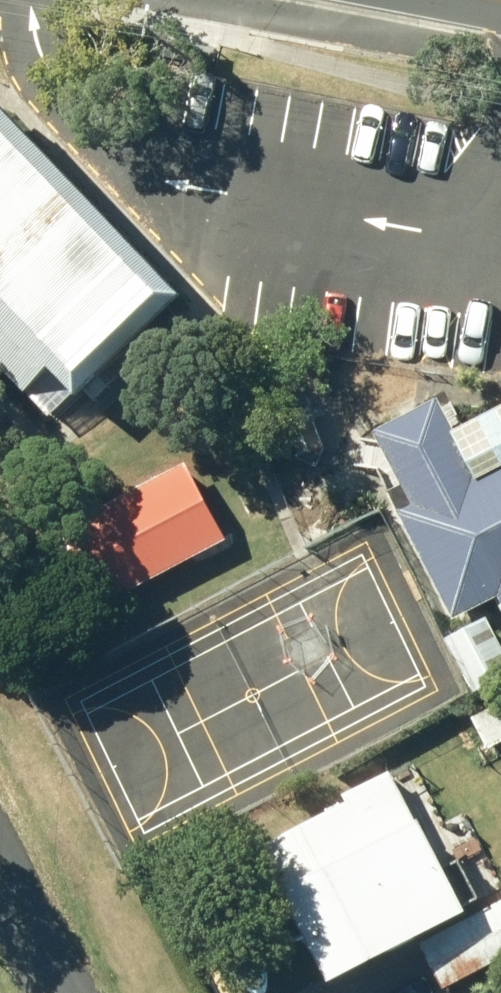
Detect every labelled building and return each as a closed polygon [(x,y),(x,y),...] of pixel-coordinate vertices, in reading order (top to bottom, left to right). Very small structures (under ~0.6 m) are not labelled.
[(40,429),(71,402),(76,406),(185,306),(0,111),(0,387),(40,429)] [(286,409),(299,431),(323,417),(310,395),(286,409)] [(469,427),(453,396),(386,431),(413,484),(399,492),(466,618),(500,599),(500,410),(469,427)] [(68,530),(111,607),(238,538),(196,461),(68,530)] [(481,691),(500,680),(500,626),(495,615),(452,640),(481,691)] [(500,747),(500,710),(486,717),(500,747)] [(276,845),(351,983),(488,907),(412,771),(276,845)] [(455,992),(456,992),(500,969),(500,905),(428,943),(455,992)]
